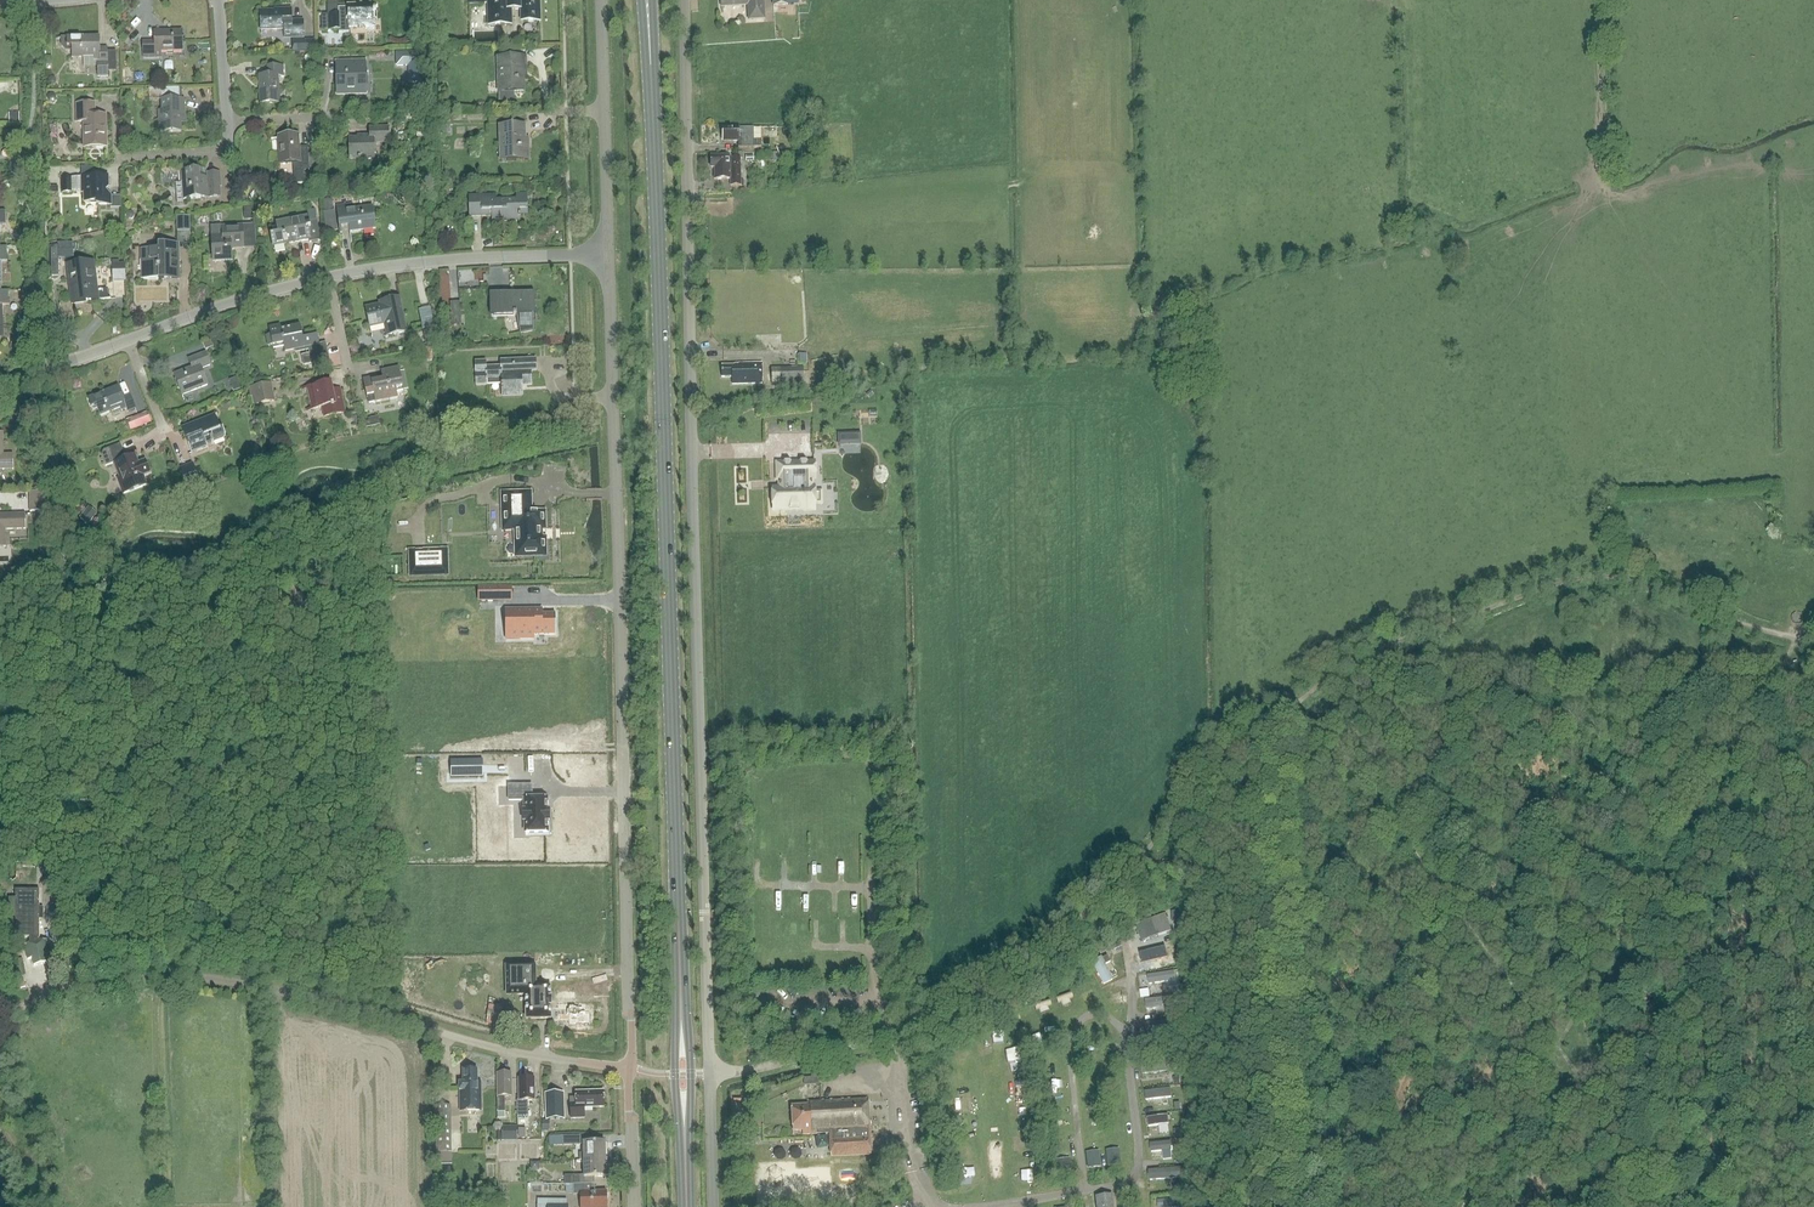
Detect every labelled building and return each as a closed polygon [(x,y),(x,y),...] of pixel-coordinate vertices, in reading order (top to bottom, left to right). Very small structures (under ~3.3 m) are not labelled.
[(327,14),(321,14),(321,30),(339,29),(339,32),(349,32),(349,26),(365,25),(366,28),(375,28),(374,18),(377,18),(376,0),(357,0),(357,6),(338,7),(338,14),(327,14)] [(506,1),(489,1),(489,25),(512,25),(511,9),(521,9),(522,21),(540,21),(539,0),(525,0),(506,0),(506,1)] [(721,7),(748,5),(749,20),(764,19),(763,0),(721,0),(721,7)] [(304,37),(304,20),(292,21),(292,10),(261,11),(261,29),(285,28),(285,37),(304,37)] [(161,51),(183,50),(182,31),(154,31),(155,41),(143,41),(143,56),(161,56),(161,51)] [(98,37),(71,37),(61,37),(62,46),(66,51),(71,51),(71,57),(94,56),(94,60),(97,59),(98,76),(108,76),(108,48),(100,48),(100,46),(98,46),(98,37)] [(410,65),(410,81),(422,81),(423,51),(399,50),(399,65),(410,65)] [(498,57),(499,92),(500,101),(514,101),(514,92),(525,91),(524,69),(527,69),(527,56),(498,57)] [(337,95),(366,94),(365,61),(336,62),(337,95)] [(279,75),(284,75),(284,65),(268,66),(268,75),(259,75),(260,103),(280,103),(279,75)] [(181,114),(184,114),(184,99),(162,100),(162,111),(158,111),(159,132),(181,132),(181,114)] [(84,148),(106,147),(105,115),(94,115),(94,103),(77,104),(77,122),(84,121),(84,148)] [(398,123),(414,121),(413,115),(397,116),(398,123)] [(451,116),(435,117),(436,134),(450,133),(450,126),(452,126),(451,116)] [(501,160),(530,160),(530,146),(526,146),(526,125),(500,125),(501,160)] [(349,139),(350,159),(374,158),(374,142),(389,142),(389,127),(370,127),(370,139),(349,139)] [(738,148),(761,148),(761,141),(753,141),(753,136),(754,136),(754,128),(738,128),(723,128),(723,141),(738,141),(738,148)] [(293,161),(294,184),(310,183),(309,174),(304,174),(304,170),(309,170),(308,154),(308,153),(300,153),(299,136),(279,138),(281,162),(293,161)] [(740,181),(740,158),(742,158),(741,152),(735,152),(735,158),(730,158),(730,156),(711,157),(711,168),(714,168),(714,180),(730,180),(730,187),(743,187),(743,181),(740,181)] [(220,187),(221,187),(220,172),(207,173),(207,179),(200,180),(199,170),(179,171),(180,182),(182,182),(183,199),(201,198),(201,197),(221,196),(220,187)] [(96,205),(111,205),(111,196),(105,191),(108,187),(108,177),(81,177),(81,192),(84,192),(84,202),(96,201),(96,205)] [(72,193),(72,178),(62,178),(62,193),(72,193)] [(520,210),(528,210),(528,194),(516,194),(516,200),(493,201),(492,195),(470,196),(470,217),(492,217),(493,222),(520,221),(520,210)] [(324,199),(324,212),(332,211),(332,199),(324,199)] [(341,232),(377,228),(374,208),(354,210),(354,204),(338,206),(341,232)] [(253,206),(246,207),(246,219),(254,219),(253,206)] [(310,242),(321,240),(318,220),(310,221),(309,214),(275,220),(278,234),(272,235),(274,249),(276,249),(275,245),(309,238),(310,242)] [(177,231),(190,231),(190,217),(177,217),(177,231)] [(232,248),(244,248),(243,226),(211,227),(213,262),(233,261),(232,248)] [(72,244),(58,245),(58,247),(50,247),(51,276),(58,276),(58,259),(73,259),(72,244)] [(143,260),(143,279),(179,278),(179,244),(158,244),(158,249),(140,249),(141,260),(143,260)] [(72,304),(108,299),(107,289),(97,290),(93,262),(67,265),(72,304)] [(112,263),(113,282),(125,281),(124,262),(112,263)] [(8,305),(8,291),(0,291),(0,328),(3,328),(2,305),(8,305)] [(533,313),(534,313),(533,294),(492,295),(492,315),(514,314),(514,316),(518,316),(521,333),(533,330),(533,313)] [(388,337),(408,332),(400,298),(381,302),(382,305),(367,308),(371,327),(386,324),(388,337)] [(281,325),(270,328),(271,335),(267,336),(269,346),(273,345),(273,346),(284,344),(286,351),(320,345),(318,336),(304,339),(301,325),(282,329),(281,325)] [(202,368),(211,365),(206,353),(190,359),(193,368),(175,375),(183,395),(208,385),(202,368)] [(531,372),(538,371),(537,359),(501,360),(502,366),(487,367),(487,361),(476,362),(477,386),(502,385),(503,397),(523,395),(523,387),(532,386),(531,372)] [(739,365),(721,365),(721,377),(732,377),(732,384),(762,383),(762,363),(739,363),(739,365)] [(405,392),(400,367),(382,371),(383,379),(377,380),(377,376),(364,379),(367,396),(369,404),(398,398),(398,393),(405,392)] [(772,383),(803,382),(803,368),(772,368),(772,383)] [(253,406),(275,401),(271,383),(250,387),(253,406)] [(334,390),(333,383),(309,388),(314,409),(324,407),(326,416),(346,412),(341,389),(334,390)] [(129,412),(137,409),(131,395),(124,398),(123,396),(121,396),(118,387),(93,397),(101,415),(121,407),(122,410),(127,408),(129,412)] [(227,437),(227,436),(227,434),(223,424),(220,426),(216,415),(183,427),(194,454),(209,447),(207,443),(212,441),(213,443),(226,439),(227,438),(227,437)] [(127,422),(130,431),(142,426),(139,417),(127,422)] [(13,469),(12,455),(2,455),(1,433),(0,433),(0,470),(13,469)] [(863,433),(841,433),(841,445),(863,445),(863,433)] [(103,450),(101,455),(106,466),(111,464),(113,463),(119,477),(116,478),(123,494),(125,493),(147,485),(144,476),(151,473),(146,460),(139,463),(136,455),(126,458),(123,450),(121,444),(103,450)] [(815,479),(814,461),(776,463),(777,480),(780,480),(780,488),(772,488),(773,510),(802,509),(804,511),(810,511),(812,509),(815,509),(814,487),(812,487),(812,479),(815,479)] [(186,486),(199,480),(192,463),(179,468),(186,486)] [(29,492),(29,512),(45,511),(44,492),(29,492)] [(530,492),(502,493),(503,530),(515,530),(516,557),(545,556),(545,539),(541,539),(540,529),(544,529),(544,512),(530,512),(530,492)] [(92,504),(82,516),(90,523),(100,512),(92,504)] [(5,547),(5,530),(25,529),(25,514),(0,515),(0,547),(5,547)] [(446,550),(410,551),(410,576),(447,575),(446,550)] [(479,587),(479,602),(497,602),(497,587),(479,587)] [(505,639),(505,640),(533,640),(533,635),(555,635),(555,614),(542,614),(541,610),(505,610),(505,611),(516,611),(516,625),(505,625),(506,626),(508,626),(508,639),(505,639)] [(576,774),(584,774),(583,752),(549,754),(550,779),(576,778),(576,774)] [(482,760),(450,761),(451,778),(483,777),(482,760)] [(547,811),(546,798),(532,799),(531,785),(508,786),(509,800),(525,800),(525,811),(523,811),(523,820),(525,820),(525,833),(547,832),(547,820),(549,820),(549,810),(547,811)] [(15,890),(15,937),(30,937),(30,944),(24,945),(27,960),(32,959),(33,966),(47,963),(55,961),(53,953),(50,954),(47,940),(39,942),(39,890),(15,890)] [(535,966),(506,966),(506,995),(525,994),(526,1019),(550,1018),(550,986),(534,987),(534,983),(535,983),(535,966)] [(561,1020),(573,1020),(572,1025),(595,1025),(595,1007),(561,1006),(561,1020)] [(1171,1011),(1163,1031),(1173,1035),(1181,1015),(1171,1011)] [(477,1082),(477,1071),(463,1071),(463,1083),(459,1083),(459,1091),(460,1111),(481,1111),(480,1082),(477,1082)] [(505,1096),(511,1096),(511,1073),(496,1073),(497,1112),(505,1111),(505,1096)] [(534,1078),(517,1078),(518,1100),(516,1100),(517,1117),(528,1117),(527,1100),(534,1100),(534,1078)] [(575,1092),(576,1097),(571,1097),(571,1119),(585,1119),(584,1108),(604,1107),(603,1091),(575,1092)] [(564,1093),(546,1093),(546,1120),(565,1119),(564,1093)] [(450,1153),(450,1105),(441,1105),(441,1097),(435,1097),(435,1153),(450,1153)] [(830,1157),(871,1155),(871,1152),(868,1101),(867,1101),(867,1099),(823,1101),(806,1102),(806,1106),(791,1106),(792,1130),(802,1130),(803,1135),(828,1134),(829,1154),(830,1154),(830,1157)] [(502,1141),(517,1141),(517,1126),(501,1127),(502,1141)] [(17,1130),(16,1145),(37,1147),(38,1132),(17,1130)] [(580,1136),(562,1137),(562,1145),(580,1145),(580,1136)] [(583,1143),(583,1154),(579,1154),(579,1160),(608,1159),(607,1144),(605,1144),(605,1142),(583,1143)] [(1123,1150),(1109,1152),(1110,1164),(1124,1163),(1123,1150)] [(1090,1166),(1103,1165),(1103,1152),(1090,1153),(1090,1166)] [(1074,1169),(1072,1157),(1059,1159),(1061,1170),(1074,1169)] [(569,1185),(573,1185),(582,1184),(594,1184),(594,1177),(606,1176),(606,1175),(608,1175),(608,1159),(579,1160),(584,1160),(584,1175),(565,1176),(565,1185),(569,1185)] [(1180,1175),(1179,1167),(1159,1170),(1160,1177),(1180,1175)] [(594,1184),(582,1184),(573,1185),(573,1195),(574,1195),(574,1194),(580,1194),(581,1206),(606,1206),(606,1198),(607,1197),(607,1193),(606,1193),(606,1190),(594,1190),(594,1184)] [(1112,1194),(1095,1196),(1096,1206),(1114,1206),(1112,1194)] [(1160,1199),(1161,1206),(1166,1206),(1181,1205),(1180,1197),(1160,1199)]
